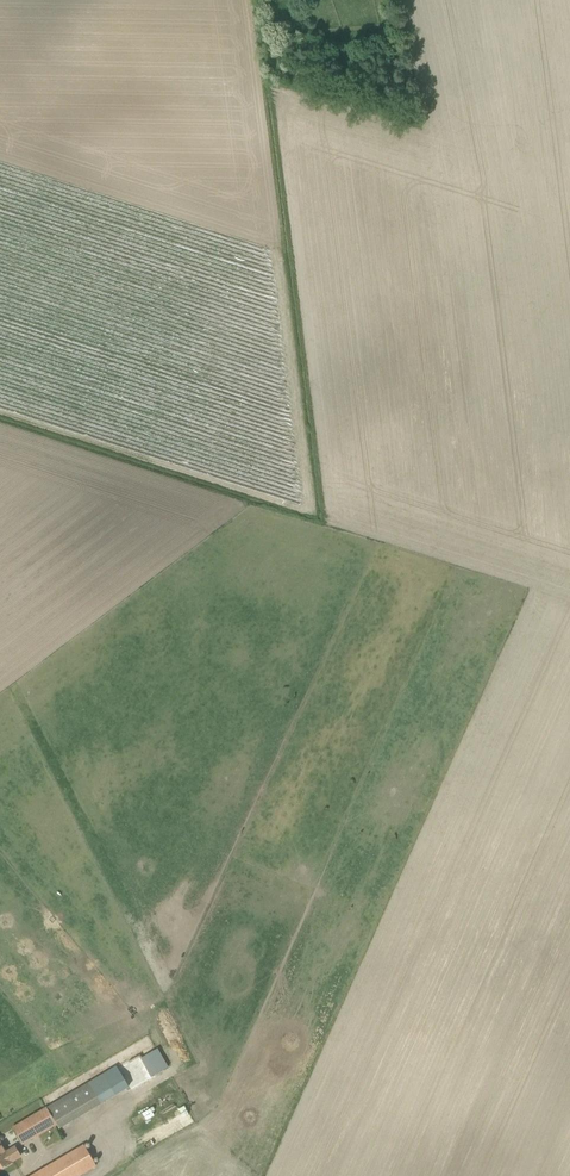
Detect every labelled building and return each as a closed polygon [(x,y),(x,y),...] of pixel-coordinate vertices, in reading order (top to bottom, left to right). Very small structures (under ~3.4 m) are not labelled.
[(152,1076),(170,1066),(159,1047),(141,1057),(152,1076)] [(171,1128),(191,1120),(186,1107),(166,1115),(171,1128)] [(22,1145),(57,1124),(47,1108),(13,1128),(22,1145)] [(12,1162),(11,1162),(21,1156),(15,1148),(6,1153),(0,1142),(0,1169),(12,1162)] [(97,1166),(85,1145),(32,1175),(79,1175),(97,1166)]
